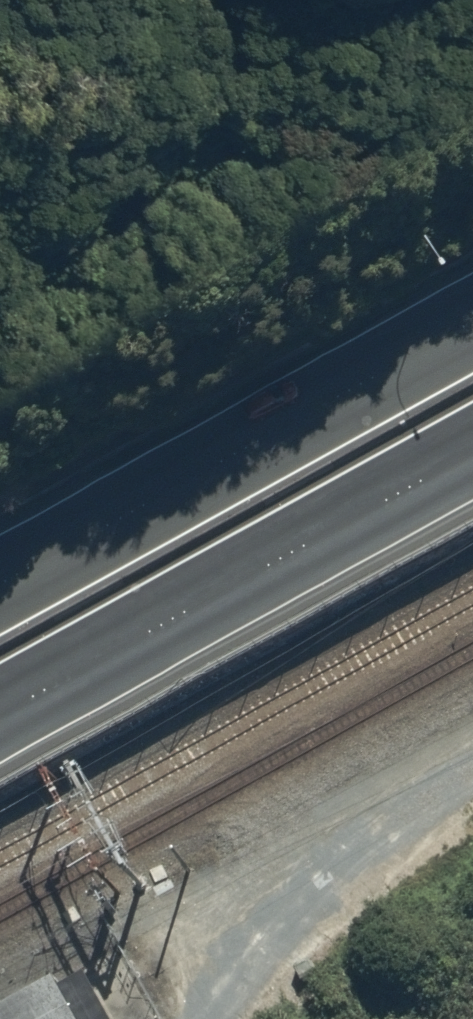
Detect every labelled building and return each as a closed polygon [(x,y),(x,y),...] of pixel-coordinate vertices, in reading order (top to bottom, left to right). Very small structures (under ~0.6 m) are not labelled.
[(8,1018),(166,1018),(131,954),(8,1018)]
